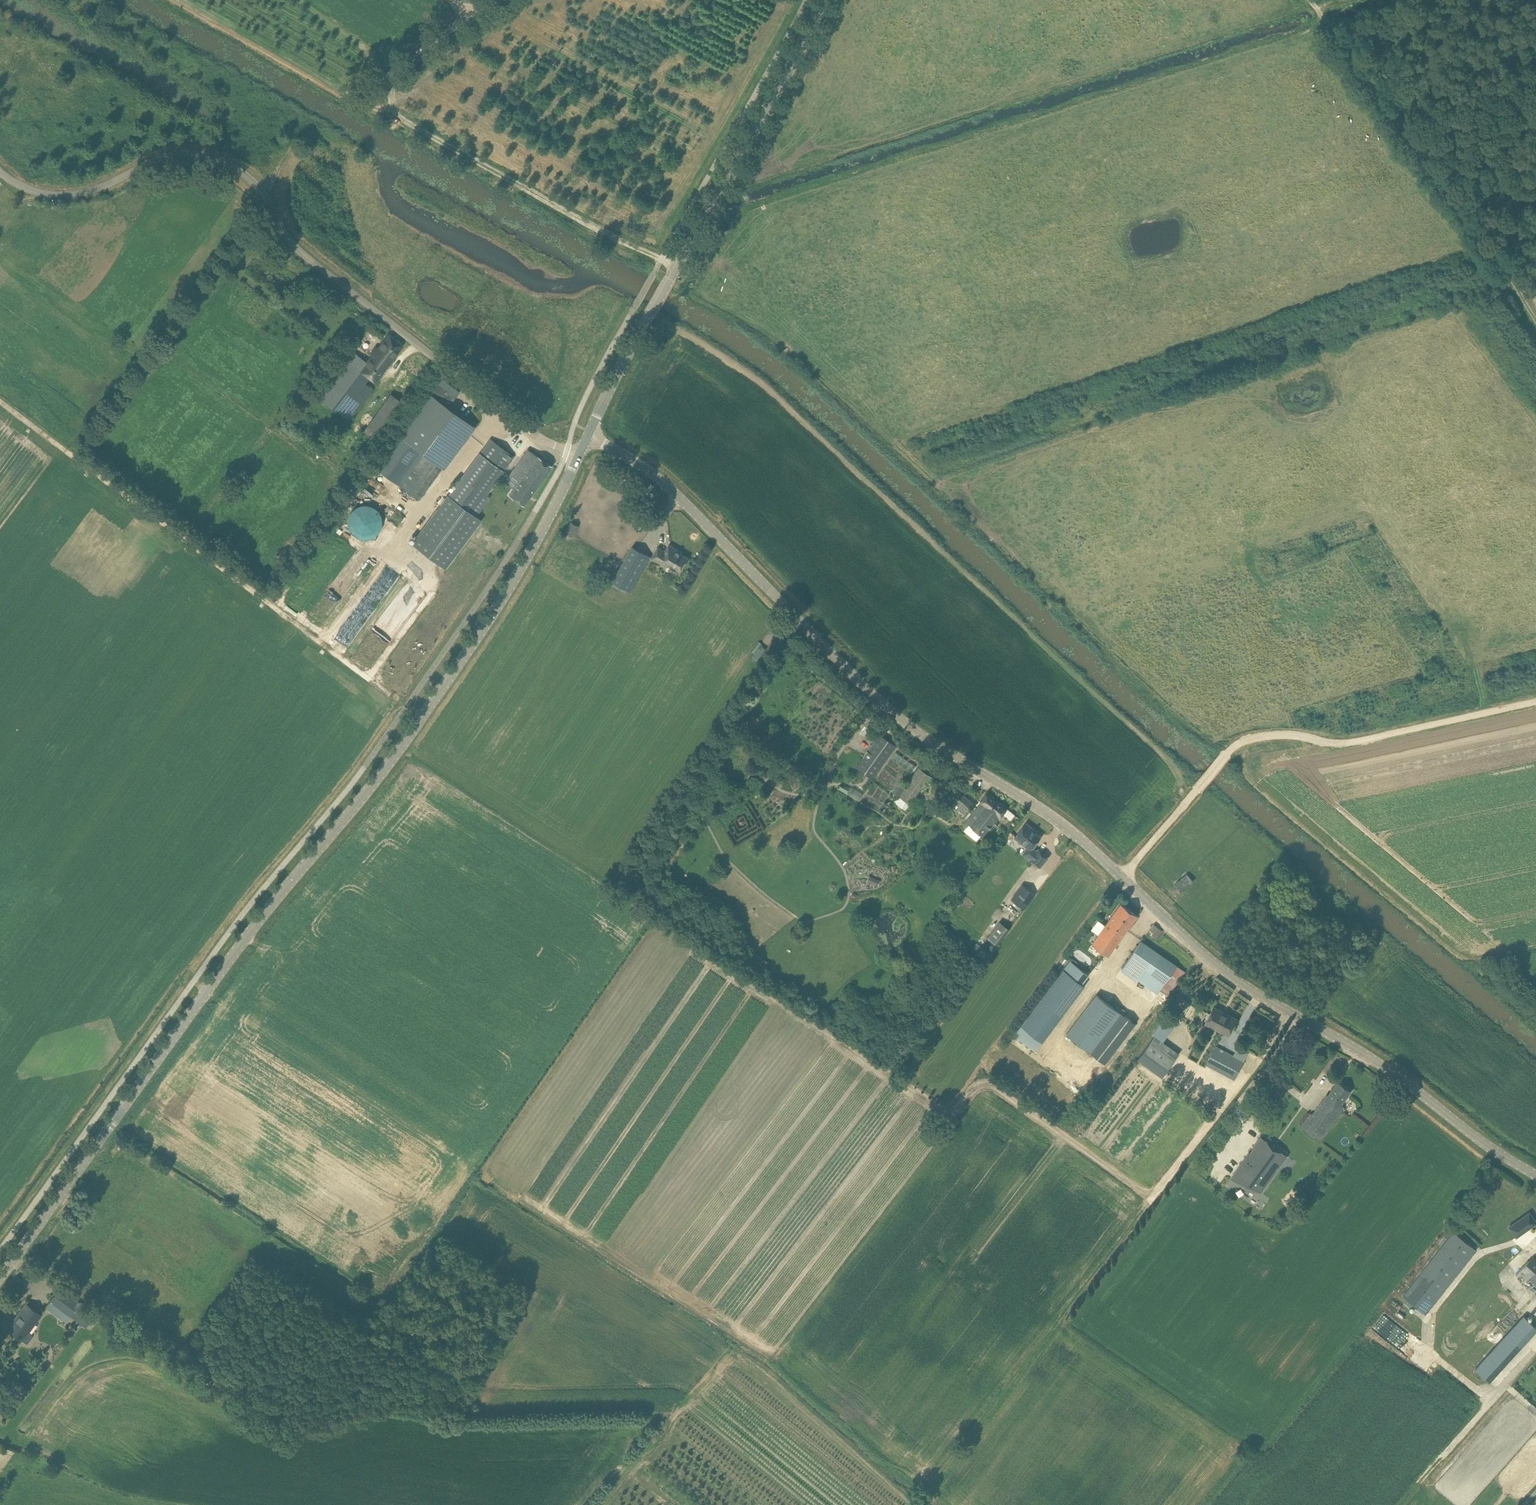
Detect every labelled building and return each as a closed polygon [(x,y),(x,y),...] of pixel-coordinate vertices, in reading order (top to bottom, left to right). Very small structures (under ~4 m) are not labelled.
[(367,362),(353,351),(318,397),(349,421),(373,389),(364,382),(369,377),(374,381),(402,345),(388,334),(367,362)] [(437,383),(430,392),(449,406),(460,392),(451,385),(446,390),(437,383)] [(431,393),(376,467),(417,498),(441,467),(443,468),(475,426),(431,393)] [(362,433),(374,443),(404,402),(391,394),(362,433)] [(626,424),(631,428),(638,420),(633,416),(626,424)] [(411,542),(446,568),(482,520),(472,512),(514,455),(491,438),(449,495),(447,494),(411,542)] [(552,466),(528,449),(511,473),(520,480),(509,495),(524,505),(552,466)] [(382,526),(382,522),(382,518),(380,514),(378,510),(374,507),(369,505),(364,505),(360,505),(357,507),(353,509),(351,513),(349,517),(348,522),(349,527),(351,531),(353,534),(357,537),(360,538),(364,539),(369,538),(374,537),(378,534),(380,530),(382,526)] [(579,526),(572,522),(566,531),(573,535),(579,526)] [(658,547),(652,557),(666,566),(667,564),(680,571),(688,558),(676,551),(677,549),(669,544),(665,551),(658,547)] [(632,546),(628,555),(613,581),(631,591),(650,556),(632,546)] [(386,642),(407,611),(391,600),(384,611),(383,610),(367,633),(372,637),(374,634),(386,642)] [(880,734),(874,742),(857,767),(873,778),(896,746),(880,734)] [(919,768),(913,776),(906,786),(899,796),(910,803),(929,775),(919,768)] [(899,781),(892,791),(899,796),(906,786),(899,781)] [(944,800),(958,811),(959,810),(963,814),(962,815),(964,817),(975,804),(955,787),(944,800)] [(966,821),(983,835),(998,817),(999,817),(1007,807),(988,792),(980,802),(981,802),(966,821)] [(1026,822),(1020,830),(1015,837),(1028,847),(1023,853),(1040,867),(1049,857),(1039,849),(1037,851),(1032,847),(1041,836),(1032,830),(1033,828),(1026,822)] [(1194,881),(1188,874),(1175,884),(1181,892),(1194,881)] [(866,881),(877,885),(879,878),(868,875),(866,881)] [(1022,884),(1011,898),(1025,908),(1035,894),(1022,884)] [(1121,903),(1115,911),(1092,943),(1109,955),(1137,915),(1121,903)] [(1000,921),(988,937),(998,945),(1010,929),(1000,921)] [(1154,924),(1150,929),(1152,931),(1157,935),(1161,929),(1154,924)] [(1185,971),(1142,941),(1122,968),(1158,993),(1160,989),(1169,995),(1185,971)] [(974,952),(985,959),(990,952),(979,944),(974,952)] [(757,961),(764,967),(768,962),(761,957),(757,961)] [(1065,969),(1040,1001),(1060,1016),(1084,984),(1065,969)] [(1066,1033),(1106,1063),(1136,1024),(1096,994),(1066,1033)] [(1237,1019),(1214,1007),(1205,1022),(1213,1026),(1214,1024),(1230,1032),(1237,1019)] [(1138,1059),(1162,1076),(1179,1053),(1155,1035),(1138,1059)] [(1216,1046),(1211,1055),(1206,1064),(1235,1079),(1244,1061),(1216,1046)] [(1338,1081),(1328,1095),(1327,1095),(1312,1114),(1311,1113),(1301,1127),(1304,1129),(1320,1141),(1345,1107),(1341,1104),(1351,1090),(1338,1081)] [(1249,1185),(1259,1192),(1274,1171),(1272,1170),(1275,1166),(1276,1167),(1285,1155),(1258,1137),(1250,1149),(1251,1150),(1249,1153),(1248,1152),(1230,1178),(1246,1189),(1249,1185)] [(1508,1226),(1516,1237),(1535,1224),(1535,1221),(1530,1212),(1508,1226)] [(1425,1314),(1476,1249),(1454,1231),(1403,1296),(1425,1314)] [(1533,1256),(1516,1273),(1524,1281),(1528,1277),(1535,1284),(1535,1259),(1533,1256)] [(70,1315),(79,1302),(60,1288),(50,1301),(70,1315)] [(95,1298),(90,1304),(96,1309),(101,1303),(95,1298)] [(42,1315),(36,1311),(28,1305),(16,1321),(15,1319),(8,1328),(28,1343),(33,1335),(29,1332),(42,1315)] [(1506,1335),(1475,1368),(1489,1381),(1520,1347),(1506,1335)]
